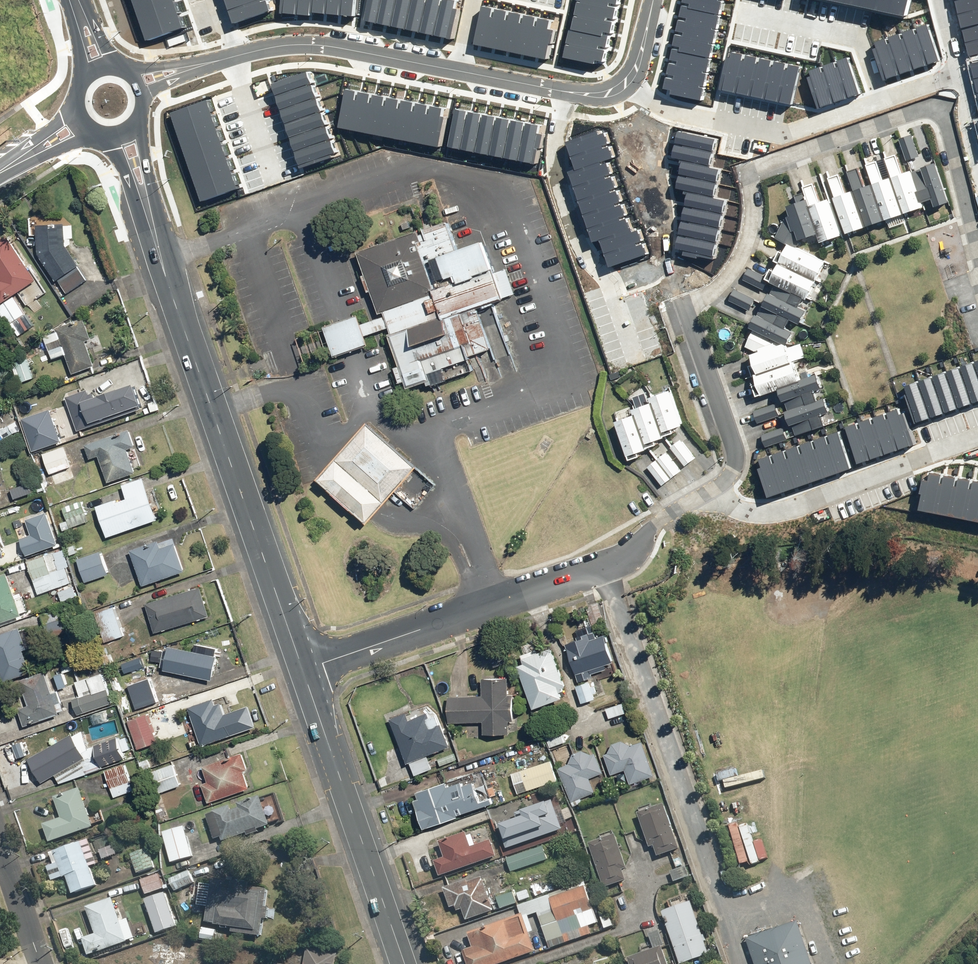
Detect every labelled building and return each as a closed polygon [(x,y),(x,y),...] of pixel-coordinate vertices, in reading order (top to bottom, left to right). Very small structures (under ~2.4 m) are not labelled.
[(139,11),(170,0),(135,0),(139,11)] [(145,26),(182,12),(178,0),(170,0),(139,11),(145,26)] [(234,9),(260,0),(230,0),(234,9)] [(239,24),(275,10),(272,0),(260,0),(234,9),(239,24)] [(302,0),(285,0),(284,13),(301,14),(302,0)] [(318,0),(302,0),(301,14),(317,16),(317,12),(318,0)] [(317,12),(330,13),(332,0),(318,0),(317,12)] [(330,13),(344,14),(345,0),(332,0),(330,13)] [(344,14),(357,16),(359,0),(345,0),(344,14)] [(383,23),(388,0),(373,0),(369,20),(383,23)] [(398,26),(403,0),(388,0),(383,23),(398,26)] [(412,30),(419,0),(403,0),(398,26),(412,30)] [(427,33),(434,0),(419,0),(412,30),(427,33)] [(441,36),(449,0),(434,0),(427,33),(441,36)] [(455,39),(462,10),(458,9),(460,0),(449,0),(441,36),(455,39)] [(583,0),(579,15),(615,23),(618,8),(583,0)] [(583,0),(618,8),(620,0),(583,0)] [(685,5),(723,13),(725,0),(686,0),(685,5)] [(880,10),(882,0),(867,0),(866,7),(880,10)] [(894,13),(897,0),(882,0),(880,10),(894,13)] [(909,16),(912,0),(897,0),(894,13),(909,16)] [(962,13),(977,9),(977,0),(958,0),(962,13)] [(478,44),(492,47),(500,8),(486,5),(478,44)] [(685,5),(682,19),(719,27),(723,13),(685,5)] [(492,47),(506,50),(514,11),(500,8),(492,47)] [(962,13),(966,28),(977,24),(977,9),(962,13)] [(506,50),(521,53),(529,14),(514,11),(506,50)] [(145,26),(150,41),(187,27),(182,12),(145,26)] [(521,53),(535,56),(543,17),(529,14),(521,53)] [(579,15),(576,29),(612,37),(615,23),(579,15)] [(535,56),(550,59),(558,20),(543,17),(535,56)] [(682,19),(679,34),(716,42),(719,27),(682,19)] [(966,28),(970,42),(977,40),(977,24),(966,28)] [(929,66),(942,61),(929,25),(915,29),(929,66)] [(570,42),(609,51),(612,37),(576,29),(573,29),(570,42)] [(915,71),(929,66),(915,29),(902,34),(915,71)] [(679,34),(676,48),(713,56),(716,42),(679,34)] [(901,76),(915,71),(902,34),(888,39),(901,76)] [(887,81),(901,76),(888,39),(877,43),(879,48),(876,49),(887,81)] [(970,42),(973,56),(977,55),(977,40),(970,42)] [(570,42),(567,56),(598,63),(599,60),(606,62),(609,51),(570,42)] [(676,48),(673,63),(710,71),(713,56),(676,48)] [(722,89),(736,92),(745,54),(734,52),(733,58),(729,57),(722,89)] [(736,92),(751,95),(759,57),(745,54),(736,92)] [(751,95),(765,99),(773,60),(759,57),(751,95)] [(849,99),(863,94),(850,58),(836,63),(849,99)] [(765,99),(779,102),(788,63),(773,60),(765,99)] [(673,63),(670,77),(707,85),(710,71),(673,63)] [(779,102),(794,105),(802,66),(788,63),(779,102)] [(835,103),(849,99),(836,63),(822,68),(835,103)] [(821,108),(835,103),(822,68),(811,72),(813,76),(810,77),(821,108)] [(277,83),(282,97),(318,85),(313,72),(277,83)] [(670,77),(667,88),(675,90),(674,93),(704,100),(707,85),(670,77)] [(282,97),(286,111),(322,99),(318,85),(282,97)] [(342,127),(356,130),(364,92),(349,89),(342,127)] [(356,130),(371,133),(378,95),(364,92),(356,130)] [(371,133),(385,135),(392,97),(378,95),(371,133)] [(385,135),(399,138),(407,100),(392,97),(385,135)] [(173,112),(178,125),(215,111),(211,99),(173,112)] [(286,111),(291,125),(327,113),(322,99),(286,111)] [(399,138),(414,141),(421,103),(407,100),(399,138)] [(414,141),(428,144),(435,106),(421,103),(414,141)] [(428,144),(442,146),(450,108),(435,106),(428,144)] [(453,147),(467,150),(474,112),(460,109),(453,147)] [(178,125),(182,137),(220,124),(215,111),(178,125)] [(467,150),(481,153),(489,114),(474,112),(467,150)] [(291,125),(295,139),(332,127),(327,113),(291,125)] [(481,153),(496,155),(503,117),(489,114),(481,153)] [(496,155),(510,158),(517,120),(503,117),(496,155)] [(510,158),(524,161),(532,123),(517,120),(510,158)] [(524,161),(539,164),(546,125),(532,123),(524,161)] [(182,137),(187,150),(224,136),(220,124),(182,137)] [(295,139),(300,153),(336,141),(332,127),(295,139)] [(570,142),(575,157),(612,144),(606,129),(570,142)] [(680,131),(677,144),(716,153),(719,140),(680,131)] [(910,135),(899,139),(908,163),(919,159),(910,135)] [(187,150),(191,162),(229,149),(224,136),(187,150)] [(300,153),(305,167),(341,155),(336,141),(300,153)] [(575,157),(580,171),(610,160),(617,158),(612,144),(575,157)] [(674,155),(683,157),(713,164),(716,153),(677,144),(674,155)] [(191,162),(196,175),(233,161),(229,149),(191,162)] [(904,216),(923,210),(922,205),(910,171),(905,173),(899,154),(884,159),(891,179),(904,216)] [(683,157),(680,171),(721,180),(724,166),(713,164),(683,157)] [(580,171),(572,174),(577,188),(615,174),(610,160),(580,171)] [(196,175),(200,187),(238,174),(233,161),(196,175)] [(918,194),(922,205),(931,202),(934,210),(950,205),(936,163),(910,171),(918,194)] [(885,223),(904,216),(891,179),(884,182),(878,165),(866,168),(872,185),(885,223)] [(867,229),(885,223),(872,185),(865,188),(859,170),(848,174),(854,192),(867,229)] [(676,190),(689,193),(717,199),(721,180),(680,171),(676,190)] [(200,187),(205,200),(242,186),(238,174),(200,187)] [(615,174),(577,188),(582,201),(620,187),(615,174)] [(845,236),(867,229),(854,192),(844,195),(838,177),(827,181),(834,200),(845,236)] [(803,194),(818,237),(820,244),(845,236),(834,200),(820,205),(813,185),(804,188),(806,194),(803,194)] [(620,187),(582,201),(586,215),(625,201),(620,187)] [(689,193),(685,207),(726,216),(729,202),(717,199),(689,193)] [(818,237),(803,194),(795,197),(798,204),(784,208),(796,244),(818,237)] [(625,201),(586,215),(591,228),(630,214),(625,201)] [(685,207),(682,221),(723,230),(726,216),(685,207)] [(630,214),(591,228),(596,242),(604,239),(635,228),(630,214)] [(390,338),(407,387),(496,356),(479,307),(506,297),(487,241),(459,250),(449,221),(361,252),(360,252),(380,311),(324,330),(334,358),(390,338)] [(682,221),(679,234),(720,244),(723,230),(682,221)] [(39,255),(56,282),(59,281),(68,294),(88,282),(68,248),(67,225),(37,226),(39,255)] [(635,228),(604,239),(609,253),(646,240),(640,226),(635,228)] [(29,231),(23,235),(31,248),(37,244),(29,231)] [(679,234),(676,248),(687,251),(686,254),(716,261),(720,244),(679,234)] [(0,243),(0,302),(1,304),(35,282),(7,239),(0,243)] [(646,240),(609,253),(614,267),(650,253),(646,240)] [(777,265),(818,283),(827,261),(788,245),(785,253),(778,250),(773,262),(773,263),(777,265)] [(818,283),(777,265),(774,273),(769,271),(765,281),(805,299),(811,301),(811,300),(818,283)] [(760,308),(794,321),(802,325),(808,311),(801,309),(805,299),(765,281),(747,272),(742,284),(768,295),(766,300),(735,288),(729,302),(751,311),(754,303),(761,306),(760,308)] [(14,299),(0,309),(0,311),(17,335),(30,326),(24,317),(26,316),(14,299)] [(753,331),(791,347),(792,347),(798,334),(790,331),(794,321),(760,308),(751,330),(753,331)] [(91,341),(84,319),(49,331),(57,357),(65,354),(72,374),(95,366),(87,342),(91,341)] [(753,331),(746,349),(754,378),(796,366),(791,347),(753,331)] [(35,380),(28,359),(14,363),(21,384),(35,380)] [(977,401),(977,372),(975,362),(961,366),(974,402),(977,401)] [(796,366),(754,378),(759,396),(776,391),(802,384),(796,366)] [(960,407),(974,402),(961,366),(948,371),(960,407)] [(947,412),(960,407),(948,371),(934,376),(947,412)] [(933,416),(947,412),(934,376),(921,380),(933,416)] [(757,425),(784,417),(786,426),(760,433),(764,449),(825,432),(821,419),(829,416),(825,401),(816,403),(813,391),(821,388),(819,379),(802,384),(776,391),(780,403),(753,411),(757,425)] [(920,421),(933,416),(921,380),(907,385),(920,421)] [(82,395),(67,400),(78,432),(142,411),(134,386),(85,402),(82,395)] [(638,416),(616,423),(629,463),(640,459),(639,455),(658,449),(656,444),(675,437),(673,430),(684,427),(671,387),(651,394),(654,402),(635,408),(638,416)] [(25,399),(14,402),(17,414),(28,411),(25,399)] [(917,443),(904,407),(890,411),(903,448),(917,443)] [(50,410),(22,419),(31,449),(59,441),(50,410)] [(903,448),(890,411),(876,416),(889,452),(903,448)] [(889,452),(876,416),(863,421),(875,457),(889,452)] [(417,468),(366,421),(315,474),(366,523),(417,468)] [(875,457),(863,421),(849,426),(861,462),(875,457)] [(130,431),(85,447),(90,461),(99,458),(108,484),(136,475),(128,452),(136,449),(130,431)] [(841,471),(854,466),(842,431),(828,435),(841,471)] [(827,476),(841,471),(828,435),(814,440),(827,476)] [(682,440),(672,448),(686,466),(696,458),(682,440)] [(813,481),(827,476),(814,440),(800,445),(813,481)] [(799,486),(813,481),(800,445),(786,450),(799,486)] [(64,447),(42,455),(54,487),(76,479),(64,447)] [(785,491),(799,486),(786,450),(772,455),(785,491)] [(667,453),(658,460),(672,478),(682,471),(667,453)] [(771,496),(785,491),(772,455),(761,459),(764,466),(761,467),(771,496)] [(658,460),(648,468),(663,486),(672,478),(658,460)] [(927,479),(922,508),(936,511),(943,473),(932,471),(931,480),(927,479)] [(943,473),(936,511),(950,514),(958,476),(943,473)] [(958,476),(950,514),(965,516),(972,478),(958,476)] [(965,516),(977,519),(977,479),(972,478),(965,516)] [(116,501),(96,508),(107,539),(156,523),(143,482),(121,489),(123,494),(115,497),(116,501)] [(32,483),(10,490),(14,502),(36,494),(32,483)] [(89,523),(82,502),(62,509),(66,522),(60,524),(62,531),(89,523)] [(57,546),(48,514),(20,522),(28,554),(57,546)] [(173,537),(131,552),(144,588),(185,573),(173,537)] [(78,544),(66,547),(70,558),(81,555),(78,544)] [(102,552),(78,560),(86,584),(110,576),(102,552)] [(50,555),(26,563),(38,596),(73,584),(67,568),(57,572),(50,555)] [(21,618),(20,615),(28,613),(23,599),(17,601),(9,576),(0,579),(0,625),(21,618)] [(75,587),(66,590),(70,603),(80,600),(75,587)] [(199,590),(146,606),(154,634),(207,618),(199,590)] [(66,605),(40,615),(48,637),(75,627),(66,605)] [(116,609),(94,616),(105,646),(127,638),(116,609)] [(590,625),(573,631),(576,640),(564,644),(578,682),(594,676),(593,671),(614,663),(603,631),(593,634),(590,625)] [(21,629),(0,635),(0,675),(2,683),(34,674),(21,629)] [(200,653),(167,648),(163,673),(213,682),(217,657),(212,656),(213,650),(200,648),(200,653)] [(565,689),(552,650),(516,662),(531,709),(562,699),(560,691),(565,689)] [(58,660),(62,674),(72,671),(68,657),(58,660)] [(45,673),(21,682),(29,706),(19,709),(26,728),(58,717),(55,708),(62,705),(57,693),(53,695),(45,673)] [(102,673),(75,682),(80,697),(71,700),(76,717),(98,711),(105,708),(112,706),(102,673)] [(480,699),(448,697),(446,723),(482,725),(481,736),(510,737),(512,699),(507,699),(509,679),(482,677),(480,699)] [(152,680),(129,687),(136,710),(158,703),(152,680)] [(590,682),(574,689),(581,704),(597,697),(590,682)] [(212,702),(188,709),(196,734),(189,736),(193,750),(255,731),(248,709),(227,716),(224,705),(214,708),(212,702)] [(604,708),(608,719),(626,713),(622,702),(604,708)] [(434,703),(390,719),(406,763),(450,747),(434,703)] [(105,708),(98,711),(100,719),(122,711),(119,704),(112,706),(105,708)] [(147,715),(128,721),(137,750),(156,744),(150,724),(147,715)] [(545,737),(549,749),(567,742),(562,730),(545,737)] [(41,784),(55,776),(60,785),(130,761),(127,753),(124,754),(123,751),(129,749),(125,736),(90,748),(81,733),(73,738),(71,736),(27,762),(41,784)] [(608,754),(604,755),(610,776),(624,771),(628,784),(653,776),(642,742),(630,746),(621,742),(612,745),(608,754)] [(568,765),(558,769),(571,802),(594,793),(589,780),(603,775),(594,753),(589,755),(581,751),(573,754),(568,765)] [(243,755),(204,768),(209,783),(201,785),(207,804),(249,790),(243,772),(248,770),(243,755)] [(151,757),(139,762),(142,772),(154,768),(151,757)] [(427,759),(409,766),(414,777),(432,769),(427,759)] [(550,760),(518,770),(525,791),(557,781),(550,760)] [(173,765),(151,772),(157,795),(180,787),(173,765)] [(123,766),(105,772),(114,799),(132,793),(123,766)] [(419,798),(412,800),(423,830),(457,818),(457,816),(492,803),(491,798),(479,803),(470,778),(447,787),(445,783),(417,793),(419,798)] [(87,816),(79,791),(53,800),(60,821),(42,827),(48,845),(103,826),(98,812),(87,816)] [(228,808),(206,815),(215,841),(221,839),(222,843),(268,827),(258,798),(237,805),(239,810),(230,813),(228,808)] [(518,818),(493,827),(503,853),(561,832),(550,801),(516,813),(518,818)] [(126,806),(111,808),(112,819),(127,817),(126,806)] [(663,806),(636,816),(648,849),(654,847),(658,857),(679,849),(663,806)] [(184,827),(162,833),(170,864),(193,858),(184,827)] [(110,834),(93,842),(102,862),(119,855),(110,834)] [(470,849),(464,834),(437,844),(443,860),(435,863),(441,878),(495,858),(489,842),(470,849)] [(612,834),(588,842),(604,888),(622,882),(618,872),(624,870),(612,834)] [(96,864),(88,840),(49,854),(53,866),(57,865),(60,873),(52,876),(54,883),(64,879),(71,897),(97,887),(89,866),(96,864)] [(542,846),(505,858),(510,873),(547,860),(542,846)] [(150,849),(130,855),(135,874),(156,869),(150,849)] [(189,872),(168,880),(173,893),(194,884),(189,872)] [(160,874),(140,881),(146,896),(165,889),(160,874)] [(481,877),(442,890),(449,910),(454,908),(456,914),(461,912),(465,922),(493,912),(481,877)] [(248,884),(211,880),(206,924),(211,924),(211,929),(261,934),(262,919),(270,920),(272,909),(265,909),(267,892),(247,890),(248,884)] [(591,936),(589,929),(598,926),(585,885),(519,907),(521,915),(523,919),(536,914),(546,943),(563,938),(566,944),(591,936)] [(511,893),(496,898),(500,910),(515,905),(511,893)] [(157,894),(146,897),(152,918),(164,914),(157,894)] [(623,895),(613,899),(618,914),(628,911),(623,895)] [(126,943),(112,899),(86,907),(95,934),(81,939),(86,956),(126,943)] [(666,933),(678,963),(684,963),(711,954),(691,902),(659,914),(666,933)] [(609,912),(599,916),(604,930),(614,927),(609,912)] [(466,963),(501,963),(534,953),(523,919),(521,915),(466,934),(471,950),(463,953),(466,963)] [(797,919),(744,937),(754,963),(812,963),(797,919)] [(217,931),(201,930),(200,942),(216,943),(217,931)] [(337,953),(307,947),(304,963),(335,963),(337,953)] [(627,960),(629,963),(669,963),(662,947),(627,960)]
